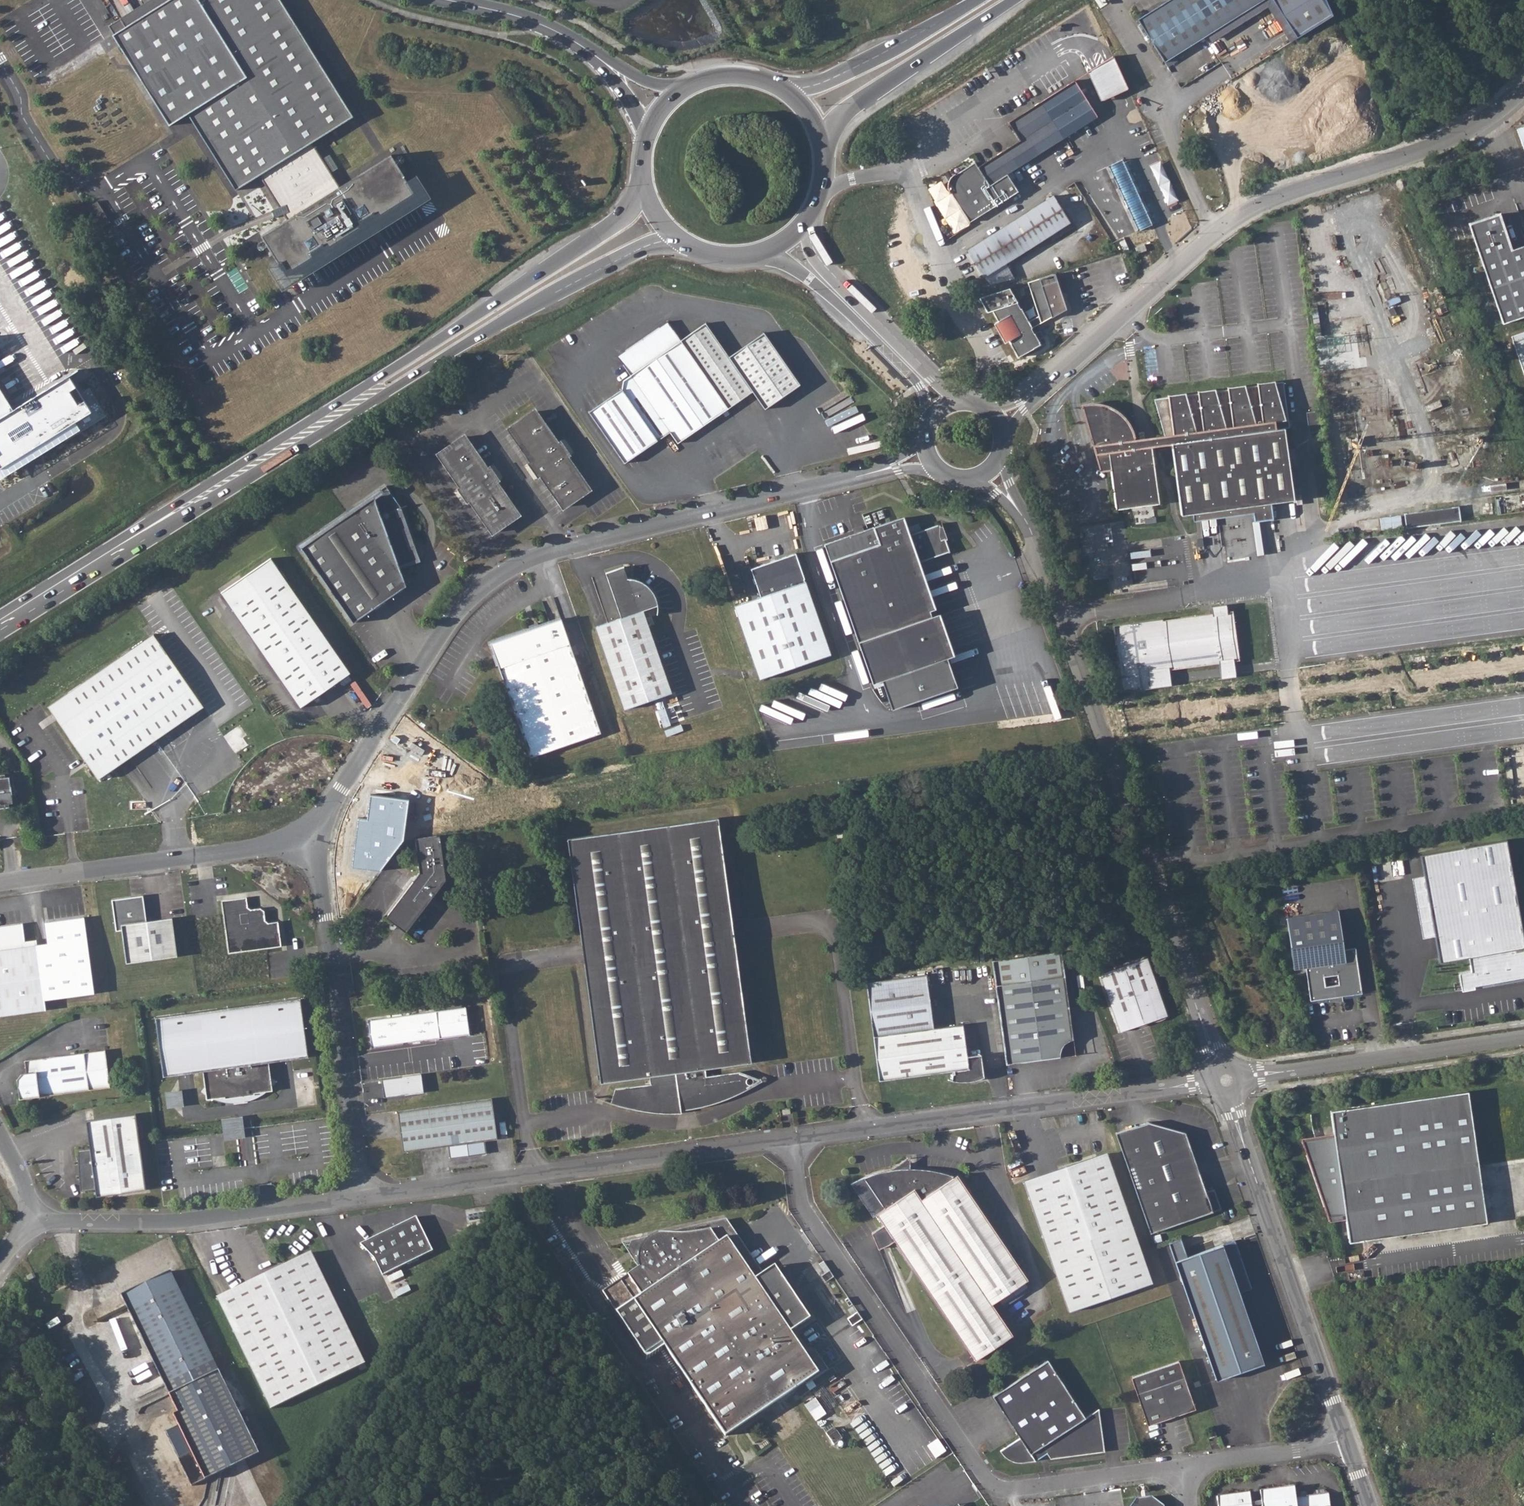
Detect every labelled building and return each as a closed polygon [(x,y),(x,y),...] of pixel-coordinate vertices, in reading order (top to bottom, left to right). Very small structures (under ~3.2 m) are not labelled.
[(169,125),(188,114),(236,190),(260,175),(280,207),(287,205),(290,211),(284,213),(288,220),(262,236),(287,276),(315,259),(311,253),(322,246),(326,252),(365,227),(362,221),(373,215),(377,220),(417,195),(391,155),(340,187),(330,173),(322,159),(312,143),(353,117),(280,0),(169,0),(126,27),(120,18),(108,26),(114,35),(113,35),(169,125)] [(1140,24),(1165,62),(1264,0),(1168,0),(1143,16),(1140,24)] [(1298,37),(1333,14),(1326,0),(1274,0),(1298,37)] [(1114,56),(1089,72),(1102,100),(1129,88),(1114,56)] [(956,178),(950,182),(955,189),(952,191),(970,221),(1019,190),(1008,173),(1069,134),(1096,117),(1085,99),(1096,92),(1085,75),(1084,75),(1079,67),(1044,88),(1049,97),(1010,122),(1021,140),(978,167),(975,161),(955,174),(956,178)] [(1096,117),(1107,110),(1096,92),(1085,99),(1096,117)] [(348,181),(332,153),(324,158),(341,185),(348,181)] [(1123,160),(1108,166),(1123,199),(1138,192),(1123,160)] [(1123,199),(1127,209),(1142,202),(1138,192),(1123,199)] [(957,223),(967,217),(952,195),(942,201),(957,223)] [(1053,195),(968,249),(985,276),(1070,222),(1053,195)] [(1127,209),(1138,231),(1152,224),(1142,202),(1127,209)] [(1512,251),(1500,217),(1469,228),(1503,325),(1523,318),(1523,247),(1512,251)] [(1135,246),(1136,252),(1146,249),(1144,243),(1135,246)] [(1053,272),(1027,280),(1041,321),(1065,308),(1053,272)] [(987,311),(991,309),(998,320),(996,321),(1007,340),(1009,340),(1017,355),(1040,342),(1008,286),(978,296),(987,311)] [(622,351),(620,362),(629,375),(622,380),(621,389),(588,412),(623,463),(669,432),(677,443),(743,397),(696,329),(680,340),(667,320),(622,351)] [(733,355),(709,320),(696,329),(743,397),(752,391),(764,409),(799,385),(763,333),(733,355)] [(915,340),(919,337),(912,330),(910,332),(909,333),(915,340)] [(1523,371),(1523,331),(1512,335),(1523,371)] [(92,412),(69,375),(13,410),(0,388),(0,469),(92,412)] [(1292,496),(1284,425),(1275,426),(1274,418),(1289,416),(1284,375),(1150,393),(1163,432),(1172,432),(1173,439),(1170,440),(1179,512),(1181,511),(1252,502),(1254,515),(1272,512),(1271,499),(1292,496)] [(1150,441),(1149,434),(1133,436),(1131,431),(1129,424),(1125,419),(1122,414),(1115,408),(1111,405),(1106,403),(1100,401),(1095,400),(1087,401),(1081,402),(1093,451),(1106,450),(1114,507),(1157,500),(1156,489),(1150,441)] [(534,411),(508,428),(562,506),(588,489),(534,411)] [(1163,432),(1149,434),(1150,441),(1170,439),(1170,440),(1173,439),(1172,432),(1163,432)] [(463,435),(437,453),(492,531),(518,513),(463,435)] [(355,510),(301,547),(354,622),(407,586),(399,565),(417,558),(413,546),(410,548),(403,529),(405,528),(400,515),(397,516),(395,510),(401,507),(385,485),(354,507),(355,510)] [(1460,506),(1406,513),(1408,527),(1462,520),(1460,506)] [(859,641),(873,682),(880,679),(890,708),(959,684),(949,656),(947,657),(914,563),(952,550),(947,536),(942,537),(941,522),(906,534),(900,516),(824,542),(859,641)] [(469,552),(463,556),(466,560),(472,556),(469,552)] [(797,552),(752,567),(761,596),(736,605),(761,678),(832,653),(797,552)] [(269,558),(221,592),(300,706),(349,672),(269,558)] [(620,618),(596,627),(624,709),(671,692),(643,610),(657,605),(656,602),(655,599),(654,595),(651,591),(647,587),(643,584),(638,582),(634,581),(628,580),(624,567),(605,573),(620,618)] [(1213,607),(1214,613),(1229,612),(1228,605),(1213,607)] [(1114,625),(1123,691),(1152,688),(1150,672),(1171,669),(1220,663),(1235,661),(1241,660),(1234,611),(1229,612),(1214,613),(1164,620),(1163,619),(1114,625)] [(561,619),(491,643),(530,758),(601,733),(561,619)] [(153,633),(46,706),(95,779),(202,707),(153,633)] [(1235,661),(1220,663),(1222,678),(1237,677),(1235,661)] [(1172,685),(1171,669),(1150,672),(1152,688),(1169,685),(1172,685)] [(0,776),(0,803),(11,802),(7,775),(0,776)] [(717,817),(567,839),(601,1082),(651,1076),(652,1084),(616,1089),(613,1103),(635,1108),(654,1111),(668,1113),(681,1113),(682,1110),(694,1108),(712,1102),(728,1096),(741,1090),(746,1086),(739,1072),(703,1077),(702,1068),(751,1062),(717,817)] [(440,835),(414,838),(419,872),(385,915),(406,930),(446,878),(440,835)] [(1440,963),(1469,958),(1472,971),(1459,973),(1462,991),(1475,989),(1474,987),(1523,978),(1523,938),(1507,839),(1420,855),(1440,963)] [(141,896),(109,901),(113,932),(120,931),(124,964),(175,957),(170,919),(144,923),(141,896)] [(244,898),(219,901),(227,954),(279,947),(275,922),(265,924),(262,921),(260,911),(258,908),(249,910),(245,907),(244,898)] [(1339,911),(1287,918),(1294,969),(1306,968),(1310,1001),(1362,993),(1356,949),(1344,951),(1339,911)] [(21,1013),(42,1011),(41,1001),(91,994),(81,919),(43,924),(45,944),(48,959),(36,961),(34,946),(23,947),(20,927),(0,930),(0,1016),(21,1013)] [(34,946),(36,961),(48,959),(45,944),(34,946)] [(991,959),(994,983),(1004,1056),(1005,1064),(1021,1061),(1059,1056),(1060,1050),(1061,1047),(1062,1044),(1066,1040),(1069,1038),(1073,1037),(1061,950),(991,959)] [(1146,956),(1099,972),(1119,1031),(1166,1014),(1146,956)] [(866,982),(873,1035),(879,1080),(953,1069),(954,1072),(952,1073),(951,1079),(955,1080),(983,1076),(981,1053),(966,1055),(962,1023),(934,1027),(926,974),(870,981),(866,982)] [(298,998),(154,1019),(162,1077),(204,1071),(208,1099),(226,1097),(227,1099),(254,1095),(253,1093),(271,1091),(267,1062),(307,1057),(298,998)] [(435,1012),(367,1021),(371,1047),(439,1038),(435,1012)] [(1060,1050),(1059,1056),(1075,1053),(1073,1037),(1069,1038),(1066,1040),(1062,1044),(1061,1047),(1060,1050)] [(19,1075),(14,1081),(16,1101),(86,1091),(107,1088),(102,1051),(81,1054),(21,1062),(23,1075),(19,1075)] [(385,1096),(425,1092),(424,1074),(383,1077),(385,1096)] [(167,1092),(169,1106),(185,1104),(183,1090),(167,1092)] [(1335,1136),(1302,1141),(1330,1221),(1346,1219),(1349,1242),(1487,1223),(1468,1092),(1331,1111),(1335,1136)] [(428,1106),(396,1110),(401,1151),(433,1147),(446,1145),(448,1158),(466,1156),(485,1154),(483,1140),(496,1139),(490,1098),(459,1102),(428,1106)] [(133,1113),(83,1120),(93,1195),(143,1188),(133,1113)] [(245,1116),(224,1117),(225,1138),(246,1137),(245,1116)] [(1146,1120),(1113,1132),(1149,1232),(1220,1207),(1214,1187),(1206,1190),(1185,1130),(1146,1120)] [(1105,1153),(1023,1181),(1067,1310),(1149,1282),(1105,1153)] [(868,1176),(862,1178),(849,1184),(870,1217),(874,1215),(972,1361),(1010,1336),(989,1304),(1025,1280),(955,1175),(951,1177),(950,1176),(951,1174),(943,1172),(934,1170),(923,1169),(913,1169),(907,1170),(903,1163),(899,1170),(888,1170),(879,1172),(868,1176)] [(415,1218),(360,1245),(363,1248),(367,1247),(381,1277),(432,1253),(415,1218)] [(638,1266),(601,1291),(645,1357),(662,1346),(723,1437),(816,1375),(788,1333),(809,1320),(775,1267),(754,1281),(726,1239),(729,1237),(723,1227),(707,1231),(695,1233),(687,1234),(675,1234),(666,1233),(661,1233),(657,1234),(652,1236),(648,1238),(645,1241),(641,1245),(639,1249),(638,1254),(638,1258),(638,1266)] [(1183,1237),(1189,1255),(1220,1245),(1214,1227),(1183,1237)] [(1182,1237),(1170,1241),(1176,1260),(1188,1256),(1182,1237)] [(1188,1256),(1176,1260),(1218,1379),(1265,1362),(1240,1291),(1252,1287),(1235,1239),(1188,1256)] [(310,1253),(216,1298),(270,1409),(363,1364),(310,1253)] [(171,1271),(121,1295),(178,1412),(173,1414),(192,1452),(178,1459),(192,1486),(259,1453),(171,1271)] [(833,1278),(828,1271),(820,1276),(824,1283),(833,1278)] [(852,1306),(847,1298),(842,1301),(847,1308),(852,1306)] [(861,1320),(857,1313),(846,1320),(851,1326),(861,1320)] [(1045,1361),(990,1397),(1018,1439),(998,1452),(1002,1456),(1007,1459),(1013,1461),(1017,1462),(1022,1462),(1031,1461),(1034,1461),(1046,1453),(1049,1458),(1103,1451),(1097,1408),(1083,1418),(1045,1361)] [(1148,1424),(1196,1408),(1180,1362),(1132,1378),(1148,1424)] [(1329,1493),(1324,1489),(1315,1491),(1311,1495),(1295,1497),(1294,1486),(1259,1491),(1261,1505),(1330,1505),(1329,1493)] [(1220,1496),(1222,1505),(1251,1505),(1249,1492),(1220,1496)] [(1165,1504),(1151,1494),(1136,1497),(1128,1505),(1165,1505),(1165,1504)]
